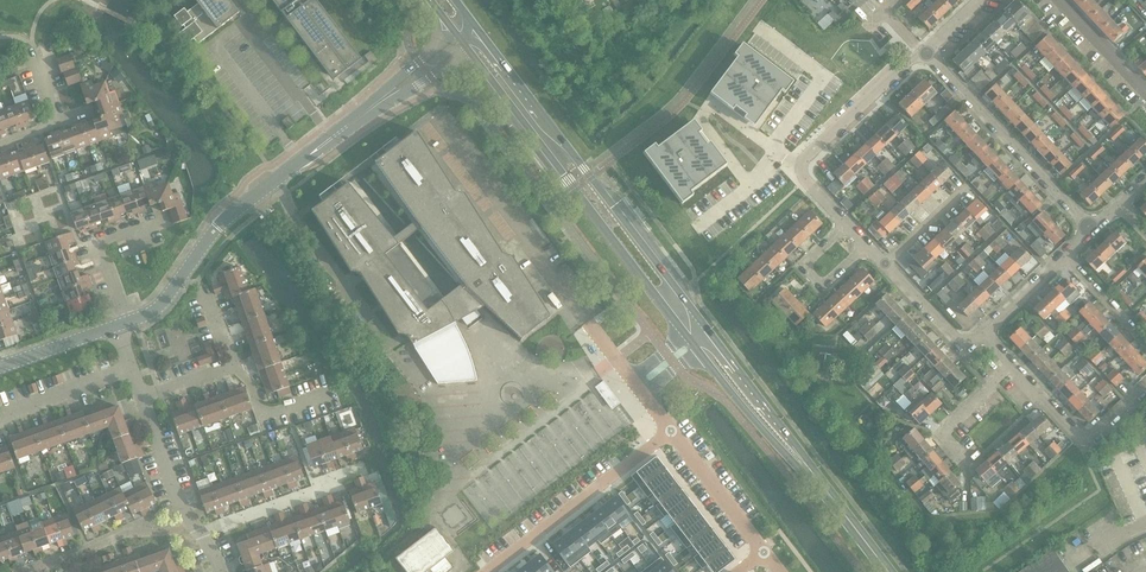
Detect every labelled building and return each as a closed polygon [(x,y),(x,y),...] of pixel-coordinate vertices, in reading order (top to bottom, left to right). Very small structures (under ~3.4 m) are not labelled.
[(198,4),(187,12),(185,9),(184,9),(185,11),(177,17),(183,25),(182,26),(182,27),(184,26),(187,30),(181,35),(187,43),(185,45),(186,45),(194,39),(198,44),(240,13),(234,6),(232,3),(230,0),(195,0),(198,4)] [(329,75),(334,81),(337,79),(362,60),(316,0),(271,0),(283,16),(285,18),(289,23),(329,75)] [(929,9),(939,20),(949,10),(939,0),(938,0),(929,9)] [(949,10),(959,1),(959,0),(939,0),(949,10)] [(1016,24),(1018,26),(1018,25),(1029,15),(1030,15),(1016,0),(1015,0),(1016,1),(1005,11),(1004,11),(1005,12),(1016,24)] [(1081,6),(1092,18),(1102,9),(1093,0),(1088,0),(1081,6)] [(842,3),(838,6),(843,12),(847,8),(842,3)] [(939,20),(929,9),(919,19),(929,29),(939,20)] [(1102,9),(1092,18),(1103,30),(1113,21),(1102,9)] [(833,11),(829,15),(834,20),(838,17),(833,11)] [(1005,12),(995,22),(1006,34),(1016,24),(1005,12)] [(1113,21),(1103,30),(1115,42),(1124,33),(1129,28),(1125,23),(1120,28),(1113,21)] [(995,22),(984,32),(996,44),(1006,34),(995,22)] [(1037,23),(1025,34),(1033,42),(1045,31),(1037,23)] [(984,32),(974,41),(985,53),(996,44),(984,32)] [(1035,47),(1045,58),(1058,45),(1048,35),(1035,47)] [(753,36),(720,80),(764,114),(797,70),(753,36)] [(974,41),(964,51),(975,63),(985,53),(974,41)] [(84,42),(72,46),(73,48),(75,53),(86,49),(86,48),(84,42)] [(1021,43),(1017,47),(1023,52),(1026,49),(1021,43)] [(1058,45),(1045,58),(1054,68),(1067,55),(1058,45)] [(1023,52),(1017,47),(1014,50),(1019,56),(1023,52)] [(975,63),(964,51),(953,61),(953,60),(953,61),(964,73),(975,63)] [(57,60),(59,66),(73,61),(71,55),(57,60)] [(1067,55),(1054,68),(1063,78),(1077,65),(1067,55)] [(1004,59),(997,66),(1002,71),(1009,65),(1004,59)] [(1145,65),(1140,59),(1135,64),(1139,69),(1145,76),(1145,63),(1145,65)] [(73,61),(59,66),(62,73),(63,73),(75,68),(73,61)] [(106,62),(102,68),(109,72),(113,65),(106,62)] [(1021,69),(1026,75),(1031,71),(1025,65),(1021,69)] [(1077,65),(1063,78),(1073,88),(1086,75),(1077,65)] [(1002,71),(997,66),(993,69),(998,75),(1002,71)] [(75,68),(63,73),(66,79),(80,74),(77,67),(75,68)] [(118,69),(111,74),(119,83),(126,77),(118,69)] [(989,69),(984,73),(987,76),(992,81),(997,76),(989,69)] [(971,80),(976,85),(987,76),(984,73),(981,70),(971,80)] [(1031,71),(1026,75),(1032,80),(1036,77),(1031,71)] [(1013,76),(1019,82),(1023,78),(1018,72),(1013,76)] [(80,74),(66,79),(68,86),(82,81),(80,74)] [(1086,75),(1073,88),(1082,98),(1096,85),(1086,75)] [(987,76),(976,85),(981,91),(992,81),(987,76)] [(1023,78),(1019,82),(1024,88),(1028,84),(1023,78)] [(87,104),(96,101),(105,82),(94,86),(92,80),(80,84),(87,104)] [(924,80),(911,93),(924,106),(937,94),(924,80)] [(105,82),(96,101),(99,110),(119,102),(115,91),(110,93),(105,82)] [(985,94),(994,105),(1005,95),(995,84),(985,94)] [(1040,89),(1045,95),(1050,91),(1044,85),(1040,89)] [(1096,85),(1082,98),(1092,108),(1105,95),(1096,85)] [(946,89),(940,94),(947,101),(953,96),(946,89)] [(1050,91),(1045,95),(1051,101),(1055,97),(1050,91)] [(1032,96),(1038,102),(1042,98),(1037,92),(1032,96)] [(924,106),(911,93),(898,105),(911,118),(924,106)] [(1005,95),(994,105),(1004,115),(1015,105),(1005,95)] [(1105,95),(1092,108),(1101,118),(1115,105),(1105,95)] [(1042,98),(1038,102),(1043,108),(1048,104),(1042,98)] [(28,100),(16,105),(24,127),(30,125),(28,120),(35,118),(28,100)] [(119,102),(99,110),(102,118),(122,127),(118,116),(123,114),(119,102)] [(16,105),(4,109),(10,127),(16,125),(17,130),(24,127),(16,105)] [(947,105),(934,117),(939,121),(951,109),(947,105)] [(1015,105),(1004,115),(1013,125),(1024,115),(1015,105)] [(1059,109),(1064,115),(1068,111),(1063,105),(1059,109)] [(1115,105),(1101,118),(1111,128),(1125,116),(1115,105)] [(0,110),(0,136),(6,134),(4,129),(10,127),(4,109),(0,110)] [(1068,111),(1064,115),(1070,121),(1074,117),(1068,111)] [(951,137),(955,133),(965,124),(954,112),(944,121),(950,128),(946,132),(951,137)] [(1051,116),(1057,122),(1061,118),(1055,112),(1051,116)] [(896,115),(886,125),(896,136),(906,126),(896,115)] [(1024,115),(1013,125),(1023,135),(1033,125),(1024,115)] [(288,117),(282,122),(289,130),(295,125),(288,117)] [(934,117),(929,122),(933,127),(939,121),(934,117)] [(102,118),(93,121),(101,141),(112,137),(110,132),(122,127),(102,118)] [(1061,118),(1057,122),(1062,128),(1066,124),(1061,118)] [(87,121),(83,122),(81,123),(89,145),(101,141),(93,121),(88,123),(87,121)] [(74,125),(75,128),(69,130),(77,150),(89,145),(81,123),(74,125)] [(965,124),(955,133),(966,145),(976,135),(965,124)] [(689,125),(645,157),(679,202),(722,169),(689,125)] [(886,125),(875,135),(885,146),(896,136),(886,125)] [(1033,125),(1023,135),(1032,145),(1043,135),(1033,125)] [(1078,129),(1083,135),(1087,131),(1082,125),(1078,129)] [(1121,126),(1115,131),(1119,136),(1125,130),(1121,126)] [(63,129),(59,130),(56,131),(64,154),(77,150),(69,130),(64,132),(63,129)] [(50,134),(51,136),(45,139),(52,159),(64,154),(56,131),(50,134)] [(472,360),(471,355),(469,351),(468,348),(465,343),(463,339),(455,323),(462,318),(467,325),(481,315),(475,308),(482,303),(522,340),(551,318),(511,256),(510,257),(503,255),(464,194),(463,194),(455,192),(416,131),(375,163),(376,164),(416,221),(394,238),(349,184),(348,183),(312,211),(351,272),(352,272),(360,274),(399,335),(400,334),(407,336),(438,385),(438,384),(478,381),(477,376),(475,371),(474,365),(472,360)] [(1087,131),(1083,135),(1089,141),(1093,137),(1087,131)] [(1119,136),(1115,131),(1109,137),(1113,141),(1119,136)] [(1070,136),(1076,142),(1080,138),(1074,132),(1070,136)] [(875,135),(865,145),(875,156),(885,146),(875,135)] [(976,135),(966,145),(972,151),(968,155),(973,160),(987,147),(976,135)] [(1043,135),(1032,145),(1042,155),(1052,145),(1043,135)] [(1080,138),(1076,142),(1081,148),(1085,144),(1080,138)] [(1130,148),(1140,158),(1145,153),(1145,144),(1141,138),(1130,148)] [(907,139),(903,143),(911,152),(915,147),(907,139)] [(935,145),(938,149),(944,144),(940,140),(935,145)] [(35,142),(32,143),(29,144),(37,167),(50,162),(43,144),(37,147),(35,142)] [(911,152),(903,143),(898,148),(906,156),(911,152)] [(24,151),(19,153),(18,153),(25,171),(37,167),(29,144),(23,146),(24,151)] [(944,144),(938,149),(942,153),(947,148),(944,144)] [(865,145),(855,155),(865,165),(875,156),(865,145)] [(1052,145),(1042,155),(1051,165),(1062,155),(1052,145)] [(1101,145),(1095,150),(1099,154),(1104,149),(1101,145)] [(987,147),(973,160),(971,161),(977,167),(982,162),(988,167),(997,158),(987,147)] [(1130,148),(1120,157),(1130,168),(1140,158),(1130,148)] [(1099,154),(1095,150),(1089,156),(1093,160),(1099,154)] [(11,151),(8,152),(5,153),(13,175),(25,171),(18,153),(19,153),(18,151),(12,153),(11,151)] [(919,152),(915,156),(923,165),(927,160),(919,152)] [(0,180),(13,175),(5,153),(0,154),(0,180)] [(855,155),(844,164),(854,175),(865,165),(855,155)] [(1062,155),(1051,165),(1061,176),(1072,166),(1062,155)] [(923,165),(915,156),(910,160),(918,169),(923,165)] [(1120,157),(1110,167),(1120,177),(1130,168),(1120,157)] [(886,158),(882,163),(890,171),(894,167),(886,158)] [(997,158),(988,167),(998,179),(1008,170),(997,158)] [(144,159),(137,161),(141,170),(147,168),(144,159)] [(890,171),(882,163),(877,167),(885,176),(890,171)] [(956,167),(960,172),(965,167),(961,163),(956,167)] [(854,175),(844,164),(834,174),(844,185),(854,175)] [(942,164),(931,174),(941,184),(952,175),(942,164)] [(1080,164),(1075,169),(1078,173),(1084,168),(1080,164)] [(965,167),(960,172),(964,176),(969,171),(965,167)] [(1110,167),(1100,176),(1110,187),(1120,177),(1110,167)] [(1078,173),(1075,169),(1069,175),(1073,179),(1078,173)] [(1008,170),(998,179),(1009,190),(1019,181),(1008,170)] [(898,171),(894,175),(902,184),(906,180),(898,171)] [(931,174),(921,183),(931,194),(941,184),(931,174)] [(902,184),(894,175),(889,180),(897,188),(902,184)] [(1100,176),(1090,186),(1100,196),(1110,187),(1100,176)] [(866,178),(861,182),(869,191),(874,186),(866,178)] [(1019,181),(1009,190),(1015,197),(1010,202),(1015,207),(1020,202),(1030,193),(1019,181)] [(155,182),(144,186),(150,204),(149,204),(150,206),(159,203),(169,183),(157,187),(155,182)] [(869,191),(861,182),(856,186),(864,195),(869,191)] [(169,183),(159,203),(163,212),(169,210),(183,205),(178,193),(173,195),(169,183)] [(911,193),(910,193),(921,204),(931,194),(921,183),(914,190),(910,185),(906,189),(911,193)] [(144,186),(132,190),(140,213),(146,211),(144,206),(149,204),(150,204),(144,186)] [(978,190),(981,194),(987,190),(983,186),(978,190)] [(1100,196),(1090,186),(1079,195),(1090,206),(1100,196)] [(132,190),(120,194),(126,212),(132,210),(133,215),(140,213),(132,190)] [(987,190),(981,194),(985,199),(990,194),(987,190)] [(878,191),(873,195),(881,203),(886,199),(878,191)] [(106,193),(93,198),(95,203),(102,221),(108,219),(109,224),(116,221),(107,199),(106,193)] [(910,193),(900,203),(910,214),(921,204),(910,193)] [(1030,193),(1020,202),(1015,207),(1020,212),(1025,207),(1031,214),(1032,212),(1036,209),(1041,204),(1030,193)] [(120,194),(107,199),(116,221),(122,219),(120,215),(126,212),(120,194)] [(881,203),(873,195),(869,199),(877,208),(881,203)] [(846,197),(840,202),(848,210),(853,205),(846,197)] [(976,200),(965,210),(975,221),(976,220),(980,225),(984,222),(979,217),(986,211),(976,200)] [(95,203),(83,207),(91,230),(98,228),(96,223),(102,221),(95,203)] [(900,203),(890,213),(900,223),(910,214),(900,203)] [(183,205),(169,210),(171,217),(185,212),(183,205)] [(83,207),(71,212),(77,230),(83,228),(85,232),(91,230),(83,207)] [(874,218),(877,220),(872,225),(882,237),(888,232),(889,233),(900,223),(890,213),(885,208),(874,218)] [(999,213),(1003,217),(1008,213),(1004,208),(999,213)] [(1036,209),(1032,212),(1037,218),(1032,222),(1043,234),(1053,225),(1042,213),(1041,214),(1036,209)] [(965,210),(955,220),(965,231),(975,221),(965,210)] [(810,211),(797,223),(810,236),(822,224),(810,211)] [(185,212),(171,217),(174,224),(187,219),(185,212)] [(1008,213),(1003,217),(1007,221),(1012,217),(1008,213)] [(955,220),(945,229),(955,240),(959,245),(963,241),(959,236),(965,231),(955,220)] [(1023,222),(1017,227),(1022,231),(1027,226),(1023,222)] [(797,223),(786,234),(798,247),(810,236),(797,223)] [(987,224),(982,228),(990,237),(995,232),(987,224)] [(1053,225),(1043,234),(1054,245),(1064,236),(1053,225)] [(990,237),(982,228),(978,232),(986,241),(990,237)] [(945,229),(934,239),(944,250),(955,240),(945,229)] [(45,242),(50,255),(68,248),(68,249),(70,248),(67,242),(75,239),(73,232),(45,242)] [(1117,232),(1107,241),(1117,252),(1127,242),(1117,232)] [(786,234),(774,245),(786,258),(798,247),(786,234)] [(999,237),(994,241),(1002,249),(1007,245),(999,237)] [(1045,242),(1040,237),(1035,241),(1030,246),(1037,253),(1041,258),(1047,253),(1041,246),(1045,242)] [(934,239),(924,249),(934,260),(944,250),(934,239)] [(1002,249),(994,241),(990,245),(998,254),(1002,249)] [(1107,241),(1097,251),(1107,262),(1117,252),(1107,241)] [(966,243),(962,248),(970,256),(974,252),(966,243)] [(774,245),(762,256),(774,269),(786,258),(774,245)] [(1020,247),(1010,257),(1020,268),(1030,258),(1020,247)] [(68,248),(50,255),(54,267),(77,259),(74,252),(70,254),(68,249),(68,248)] [(970,256),(962,248),(957,252),(965,260),(970,256)] [(915,261),(910,265),(922,279),(938,264),(934,260),(924,249),(913,259),(915,261)] [(1107,262),(1097,251),(1086,260),(1096,271),(1107,262)] [(1132,259),(1136,263),(1142,258),(1138,254),(1132,259)] [(762,256),(750,267),(763,280),(774,269),(762,256)] [(978,256),(974,260),(982,269),(986,264),(978,256)] [(1010,257),(999,267),(1009,278),(1020,268),(1010,257)] [(77,259),(54,267),(58,279),(76,272),(74,267),(79,265),(78,262),(77,259)] [(982,269),(974,260),(969,265),(977,273),(982,269)] [(946,263),(941,267),(949,275),(954,271),(946,263)] [(218,275),(221,283),(222,288),(244,280),(240,267),(218,275)] [(763,280),(750,267),(738,278),(750,291),(763,280)] [(949,275),(941,267),(936,271),(944,280),(949,275)] [(999,267),(989,277),(999,287),(1009,278),(999,267)] [(1123,267),(1117,273),(1121,277),(1127,272),(1123,267)] [(862,269),(850,280),(862,293),(874,282),(862,269)] [(76,272),(58,279),(62,291),(90,281),(88,275),(80,278),(78,271),(76,272)] [(1121,277),(1117,273),(1112,278),(1116,283),(1121,277)] [(958,275),(953,280),(961,288),(966,284),(958,275)] [(989,277),(979,286),(989,297),(999,287),(989,277)] [(221,283),(217,285),(220,293),(224,292),(227,300),(233,298),(233,297),(248,292),(244,280),(222,288),(221,283)] [(850,280),(838,291),(850,304),(862,293),(850,280)] [(961,288),(953,280),(948,284),(956,293),(961,288)] [(1067,280),(1056,289),(1066,300),(1077,290),(1067,280)] [(90,281),(62,291),(67,303),(87,296),(86,295),(85,290),(92,287),(90,281)] [(979,286),(968,296),(978,307),(989,297),(979,286)] [(233,297),(233,298),(237,308),(224,312),(226,316),(238,311),(242,322),(264,314),(255,289),(248,292),(233,297)] [(773,301),(784,313),(797,301),(786,289),(773,301)] [(1056,289),(1046,299),(1056,310),(1066,300),(1056,289)] [(1117,293),(1123,299),(1127,295),(1121,289),(1117,293)] [(942,290),(937,295),(947,305),(952,300),(942,290)] [(838,291),(826,303),(838,315),(850,304),(838,291)] [(87,296),(67,303),(71,316),(91,308),(89,302),(92,301),(89,294),(86,295),(87,296)] [(876,305),(886,315),(897,305),(887,294),(876,305)] [(1127,295),(1123,299),(1129,306),(1134,302),(1127,295)] [(978,307),(968,296),(958,306),(968,317),(978,307)] [(0,300),(0,313),(9,310),(5,298),(0,300)] [(1046,299),(1035,309),(1045,320),(1052,314),(1056,319),(1061,314),(1056,310),(1046,299)] [(1076,300),(1071,305),(1077,311),(1082,307),(1076,300)] [(797,301),(784,313),(796,325),(809,313),(797,301)] [(838,315),(826,303),(814,314),(826,327),(838,315)] [(1081,313),(1087,320),(1091,323),(1101,313),(1091,303),(1081,313)] [(897,305),(886,315),(896,325),(906,315),(897,305)] [(13,322),(9,310),(0,313),(0,327),(13,322)] [(1065,310),(1061,314),(1067,321),(1071,317),(1065,310)] [(1087,320),(1083,323),(1087,327),(1083,330),(1088,335),(1095,328),(1100,334),(1111,324),(1101,313),(1091,323),(1087,320)] [(264,314),(242,322),(246,332),(233,336),(234,340),(247,336),(250,346),(272,338),(264,314)] [(1067,321),(1061,314),(1056,319),(1062,325),(1067,321)] [(906,315),(896,325),(905,336),(916,326),(906,315)] [(0,327),(0,341),(18,335),(13,322),(0,327)] [(1033,330),(1037,335),(1046,327),(1041,322),(1033,330)] [(859,332),(864,336),(872,328),(868,324),(859,332)] [(1111,324),(1100,334),(1110,344),(1121,334),(1111,324)] [(916,326),(905,336),(915,346),(926,336),(916,326)] [(1046,327),(1037,335),(1041,339),(1050,331),(1046,327)] [(1068,335),(1073,340),(1081,332),(1077,327),(1068,335)] [(872,328),(864,336),(868,341),(876,333),(872,328)] [(1012,339),(1021,349),(1032,339),(1022,328),(1012,339)] [(1081,332),(1073,340),(1077,345),(1086,337),(1081,332)] [(1121,334),(1110,344),(1120,355),(1131,344),(1121,334)] [(926,336),(915,346),(925,356),(936,346),(926,336)] [(272,338),(250,346),(254,356),(241,360),(243,364),(255,360),(259,370),(281,362),(272,338)] [(1032,339),(1021,349),(1031,360),(1042,349),(1032,339)] [(1057,347),(1061,351),(1069,343),(1065,339),(1057,347)] [(1069,343),(1061,351),(1065,356),(1074,348),(1069,343)] [(879,352),(883,357),(892,349),(887,344),(879,352)] [(1131,344),(1120,355),(1129,365),(1140,355),(1131,344)] [(936,346),(925,356),(935,367),(945,357),(936,346)] [(1088,356),(1092,361),(1101,353),(1096,348),(1088,356)] [(892,349),(883,357),(887,361),(896,353),(892,349)] [(1042,349),(1031,360),(1041,370),(1052,360),(1042,349)] [(1101,353),(1092,361),(1097,365),(1105,357),(1101,353)] [(1129,365),(1139,376),(1145,369),(1145,361),(1140,355),(1129,365)] [(939,374),(936,377),(927,385),(932,389),(940,381),(944,377),(955,367),(945,357),(935,367),(941,373),(939,374)] [(1076,367),(1080,372),(1089,364),(1085,359),(1076,367)] [(1052,360),(1041,370),(1051,380),(1061,370),(1052,360)] [(1104,361),(1099,366),(1103,370),(1108,365),(1104,361)] [(281,362),(259,370),(263,382),(285,374),(281,362)] [(1089,364),(1080,372),(1085,377),(1093,369),(1089,364)] [(898,373),(903,377),(911,369),(907,365),(898,373)] [(955,367),(944,377),(954,388),(965,378),(955,367)] [(911,369),(903,377),(907,382),(915,374),(911,369)] [(1107,377),(1112,382),(1120,374),(1116,369),(1107,377)] [(1061,370),(1051,380),(1060,391),(1071,381),(1061,370)] [(285,374),(263,382),(268,394),(277,391),(283,389),(289,387),(285,374)] [(1120,374),(1112,382),(1116,386),(1124,378),(1120,374)] [(231,392),(220,396),(228,418),(253,409),(245,387),(234,391),(230,379),(226,380),(231,392)] [(1095,388),(1100,393),(1108,385),(1104,380),(1095,388)] [(615,408),(621,403),(604,381),(595,387),(602,397),(605,395),(615,408)] [(940,381),(932,389),(936,394),(944,386),(940,381)] [(1071,381),(1060,391),(1070,401),(1081,391),(1071,381)] [(1108,385),(1100,393),(1104,397),(1113,389),(1108,385)] [(206,401),(196,405),(204,426),(228,418),(220,396),(210,400),(206,387),(202,388),(206,401)] [(289,387),(283,389),(285,395),(292,393),(289,387)] [(913,387),(909,391),(931,414),(941,404),(931,394),(925,399),(913,387)] [(283,389),(277,391),(279,397),(285,395),(283,389)] [(963,389),(956,396),(961,401),(968,394),(963,389)] [(931,414),(909,391),(904,395),(912,404),(906,409),(920,424),(931,414)] [(1081,391),(1070,401),(1080,411),(1091,401),(1081,391)] [(1091,401),(1080,411),(1090,422),(1100,412),(1091,401)] [(69,417),(58,421),(66,443),(90,434),(83,412),(72,416),(68,403),(64,405),(69,417)] [(180,411),(171,413),(179,435),(192,431),(184,409),(188,407),(187,403),(178,406),(180,411)] [(106,404),(83,412),(90,434),(109,427),(113,439),(135,431),(131,419),(124,421),(119,407),(108,411),(106,404)] [(196,405),(188,407),(184,409),(192,431),(204,426),(196,405)] [(44,426),(34,429),(42,451),(66,443),(58,421),(48,424),(44,412),(40,413),(44,426)] [(1041,415),(1030,424),(1039,435),(1050,426),(1041,415)] [(16,422),(20,434),(10,438),(17,460),(42,451),(34,429),(24,433),(20,420),(16,422)] [(311,421),(303,424),(306,433),(314,430),(311,421)] [(1030,424),(1019,433),(1029,445),(1039,435),(1030,424)] [(258,425),(248,428),(251,436),(261,433),(258,425)] [(355,428),(343,433),(352,460),(357,458),(355,453),(363,450),(355,428)] [(903,438),(912,449),(924,440),(914,429),(903,438)] [(135,431),(113,439),(118,451),(139,443),(141,448),(145,446),(142,438),(138,439),(135,431)] [(343,433),(331,437),(338,459),(346,456),(348,462),(352,460),(343,433)] [(1019,433),(1008,443),(1018,454),(1029,445),(1019,433)] [(232,435),(225,438),(227,444),(234,441),(232,435)] [(331,437),(319,441),(328,469),(333,467),(331,461),(338,459),(331,437)] [(1058,437),(1049,446),(1057,455),(1066,446),(1058,437)] [(924,440),(912,449),(907,454),(911,458),(914,456),(914,455),(916,454),(921,460),(933,451),(924,440)] [(306,446),(309,452),(314,467),(322,464),(324,470),(328,469),(319,441),(306,446)] [(139,443),(118,451),(122,464),(144,456),(141,448),(139,443)] [(1008,443),(997,452),(1007,463),(1018,454),(1008,443)] [(15,468),(8,446),(0,449),(0,474),(15,468)] [(1057,455),(1049,446),(1044,450),(1052,459),(1057,455)] [(933,451),(921,460),(927,467),(925,469),(925,468),(921,471),(925,476),(942,462),(933,451)] [(706,456),(709,460),(714,456),(711,452),(706,456)] [(997,452),(987,461),(996,472),(1007,463),(997,452)] [(888,461),(892,466),(901,458),(897,454),(888,461)] [(205,455),(201,457),(204,468),(209,466),(205,455)] [(296,456),(284,460),(294,488),(298,486),(296,481),(304,478),(296,456)] [(656,457),(631,476),(640,487),(664,468),(656,457)] [(901,458),(892,466),(896,471),(905,463),(901,458)] [(284,460),(272,465),(279,486),(287,484),(289,489),(294,488),(284,460)] [(976,471),(978,474),(973,479),(982,489),(988,485),(991,488),(1002,479),(996,472),(987,461),(976,471)] [(1033,461),(1028,465),(1036,474),(1040,470),(1033,461)] [(99,464),(98,465),(101,471),(109,468),(106,462),(99,464)] [(130,462),(124,464),(128,473),(133,471),(130,462)] [(942,462),(925,476),(929,480),(932,478),(932,477),(934,475),(939,482),(951,473),(942,462)] [(122,464),(117,467),(117,468),(119,473),(125,470),(122,464)] [(272,465),(260,469),(269,496),(274,495),(272,489),(279,486),(272,465)] [(1036,474),(1028,465),(1023,470),(1031,478),(1036,474)] [(74,466),(64,469),(68,479),(77,476),(74,466)] [(664,468),(640,487),(647,497),(672,478),(664,468)] [(260,469),(248,473),(255,495),(263,492),(265,498),(269,496),(260,469)] [(112,470),(103,475),(103,476),(106,480),(115,476),(112,470)] [(64,473),(56,476),(58,481),(66,478),(64,473)] [(248,473),(235,478),(245,505),(250,504),(248,498),(255,495),(248,473)] [(951,473),(939,482),(949,493),(946,496),(951,502),(962,493),(957,487),(960,484),(951,473)] [(94,474),(88,476),(90,483),(94,482),(96,479),(95,476),(94,474)] [(906,483),(910,488),(919,480),(915,475),(906,483)] [(235,478),(223,482),(231,504),(239,501),(241,507),(245,505),(235,478)] [(672,478),(647,497),(648,498),(652,494),(659,503),(656,506),(680,488),(672,478)] [(919,480),(910,488),(915,493),(923,485),(919,480)] [(1012,480),(1007,485),(1015,493),(1020,489),(1012,480)] [(358,488),(349,491),(357,513),(370,508),(362,487),(366,485),(365,481),(356,484),(358,488)] [(69,482),(61,486),(64,493),(72,489),(69,482)] [(223,482),(211,487),(221,514),(225,512),(223,507),(231,504),(223,482)] [(366,485),(362,487),(370,508),(382,504),(374,482),(366,485)] [(146,483),(134,488),(147,515),(151,513),(149,507),(156,503),(146,483)] [(1015,493),(1007,485),(1002,489),(1010,497),(1015,493)] [(120,487),(108,493),(121,519),(125,517),(122,512),(129,509),(127,503),(123,494),(120,487)] [(221,514),(211,487),(199,491),(207,513),(215,510),(217,515),(221,514)] [(134,488),(123,494),(127,503),(129,509),(132,515),(140,511),(143,517),(147,515),(134,488)] [(680,488),(656,506),(664,517),(688,499),(680,488)] [(622,491),(619,494),(623,500),(627,497),(622,491)] [(919,499),(924,504),(933,496),(928,491),(919,499)] [(108,493),(97,499),(107,520),(114,516),(117,521),(121,519),(108,493)] [(20,500),(19,500),(21,506),(22,505),(30,503),(28,497),(20,500)] [(627,497),(623,500),(627,505),(631,502),(627,497)] [(615,498),(605,506),(622,528),(619,523),(629,516),(615,498)] [(972,499),(972,511),(982,510),(981,498),(972,499)] [(97,499),(85,505),(98,531),(102,529),(99,523),(107,520),(97,499)] [(326,506),(318,509),(326,531),(338,526),(330,505),(334,503),(333,499),(324,502),(326,506)] [(688,499),(664,517),(668,515),(675,524),(670,527),(671,528),(696,509),(688,499)] [(19,500),(8,504),(12,516),(19,514),(17,507),(21,506),(19,500)] [(334,503),(330,505),(338,526),(350,522),(342,500),(334,503)] [(98,531),(85,505),(73,511),(83,531),(91,527),(94,533),(98,531)] [(605,506),(594,514),(612,536),(622,528),(605,506)] [(300,511),(302,515),(294,518),(302,539),(314,535),(306,513),(310,512),(309,508),(300,511)] [(318,509),(310,512),(306,513),(314,535),(326,531),(318,509)] [(696,509),(671,528),(678,538),(703,519),(696,509)] [(638,512),(634,514),(638,520),(642,517),(638,512)] [(66,514),(54,518),(64,546),(68,544),(66,538),(74,536),(66,514)] [(594,514),(584,521),(602,544),(612,536),(594,514)] [(277,524),(270,526),(277,548),(289,544),(282,522),(286,520),(284,516),(276,519),(277,524)] [(642,517),(638,520),(643,526),(647,523),(642,517)] [(54,518),(42,523),(50,544),(57,542),(59,547),(64,546),(54,518)] [(294,518),(286,520),(282,522),(289,544),(302,539),(294,518)] [(703,519),(678,538),(686,548),(711,529),(703,519)] [(584,521),(574,529),(591,552),(592,551),(589,547),(598,540),(601,544),(602,544),(584,521)] [(42,523),(30,527),(39,554),(44,553),(42,547),(50,544),(42,523)] [(270,526),(246,535),(249,541),(238,545),(242,556),(240,557),(239,559),(241,563),(243,565),(245,564),(247,571),(263,566),(262,566),(259,555),(277,548),(270,526)] [(30,527),(18,531),(25,553),(33,550),(35,556),(39,554),(30,527)] [(454,569),(446,558),(454,551),(453,551),(436,527),(429,532),(429,533),(395,559),(406,571),(449,571),(454,569)] [(574,529),(564,537),(581,559),(591,552),(574,529)] [(711,529),(686,548),(687,549),(691,545),(698,554),(694,558),(719,539),(711,529)] [(18,531),(5,535),(15,563),(20,561),(18,556),(25,553),(18,531)] [(653,532),(650,535),(654,540),(658,538),(653,532)] [(0,537),(0,558),(1,561),(9,559),(11,564),(15,563),(5,535),(0,537)] [(564,537),(553,545),(571,568),(581,559),(564,537)] [(638,537),(632,542),(635,546),(641,541),(638,537)] [(658,538),(654,540),(658,546),(662,543),(658,538)] [(719,539),(694,558),(702,568),(727,549),(719,539)] [(643,544),(637,548),(642,554),(647,550),(643,544)] [(628,545),(622,550),(625,553),(631,549),(628,545)] [(702,568),(702,569),(707,565),(712,571),(719,571),(735,560),(727,549),(702,568)] [(1019,571),(1069,571),(1053,549),(1052,550),(1019,571)] [(133,556),(139,571),(155,571),(160,571),(184,571),(181,562),(174,565),(169,550),(141,560),(139,553),(133,556)] [(622,550),(616,554),(619,558),(625,553),(622,550)] [(633,552),(627,556),(630,560),(636,555),(633,552)] [(669,552),(665,555),(670,561),(673,558),(669,552)] [(529,563),(536,571),(553,571),(540,555),(529,563)] [(121,560),(125,571),(139,571),(133,556),(121,560)] [(627,556),(621,560),(624,564),(630,560),(627,556)] [(651,565),(656,571),(672,571),(661,558),(651,565)] [(673,558),(670,561),(674,566),(678,564),(673,558)] [(109,564),(112,571),(125,571),(121,560),(109,564)] [(607,561),(602,565),(604,569),(610,565),(607,561)] [(269,563),(262,566),(263,566),(247,571),(248,571),(272,571),(269,563)] [(519,571),(520,571),(536,571),(529,563),(519,571)]
